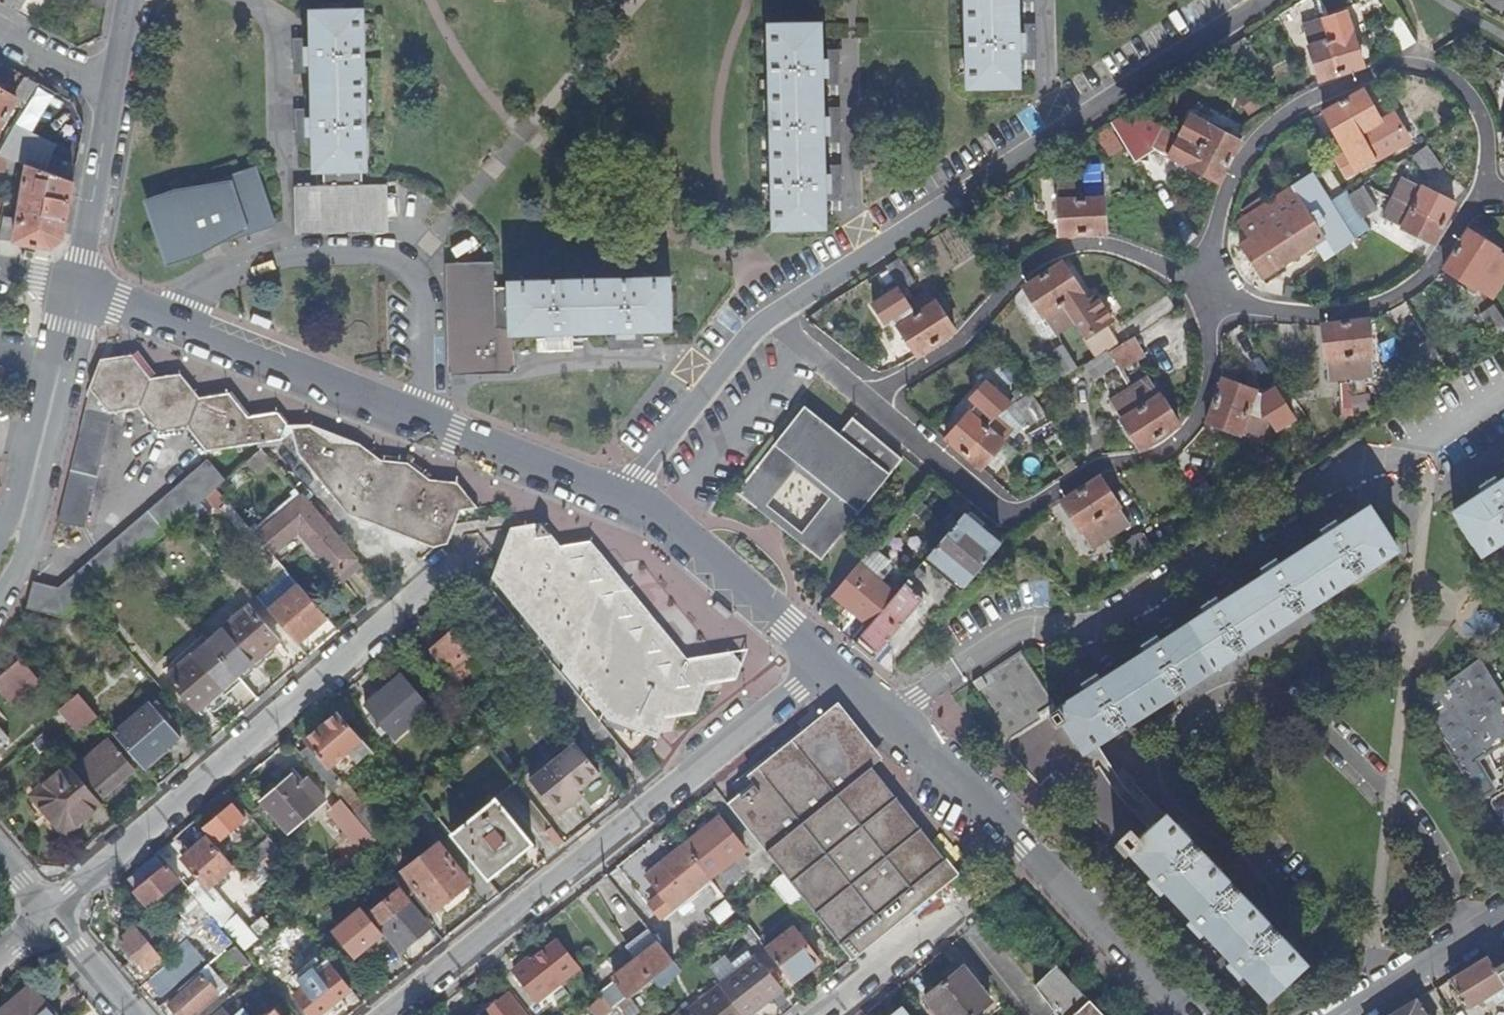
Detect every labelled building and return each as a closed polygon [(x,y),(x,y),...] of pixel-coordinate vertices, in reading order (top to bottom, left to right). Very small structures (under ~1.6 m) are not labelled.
[(3,5),(19,14),(27,0),(6,0),(3,5)] [(967,87),(1016,87),(1015,42),(1014,0),(966,0),(967,87)] [(326,170),(326,188),(360,187),(360,170),(365,170),(363,13),(314,14),(314,25),(315,48),(300,48),(300,60),(300,72),(306,72),(306,67),(315,67),(316,117),(300,118),(300,129),(300,144),(307,144),(307,137),(315,137),(316,170),(326,170)] [(1347,14),(1326,20),(1343,75),(1364,68),(1347,14)] [(1415,40),(1400,19),(1386,29),(1401,50),(1415,40)] [(1343,75),(1326,20),(1306,27),(1320,81),(1343,75)] [(769,27),(774,228),(823,226),(822,181),(821,124),(819,66),(819,38),(819,26),(769,27)] [(1233,49),(1248,69),(1258,61),(1244,42),(1233,49)] [(16,105),(27,111),(42,85),(28,77),(16,99),(0,90),(0,133),(16,105)] [(1343,102),(1367,142),(1371,140),(1365,130),(1380,121),(1363,91),(1343,102)] [(1377,160),(1367,142),(1343,102),(1323,112),(1358,171),(1377,160)] [(1125,147),(1134,161),(1154,149),(1133,113),(1112,126),(1125,147)] [(1192,115),(1182,135),(1232,161),(1243,141),(1192,115)] [(1365,130),(1371,140),(1386,131),(1380,121),(1365,130)] [(1112,155),(1125,147),(1112,126),(1099,134),(1112,155)] [(1166,127),(1154,149),(1220,183),(1232,161),(1182,135),(1166,127)] [(30,142),(13,135),(1,157),(8,160),(20,165),(28,147),(30,142)] [(45,174),(52,156),(28,147),(20,165),(28,168),(45,174)] [(1421,147),(1407,156),(1420,177),(1434,169),(1421,147)] [(165,248),(185,257),(201,252),(225,244),(267,229),(265,225),(273,223),(258,173),(256,167),(160,199),(154,217),(165,248)] [(45,174),(28,168),(19,221),(6,218),(2,241),(53,251),(64,241),(75,185),(45,174)] [(1312,170),(1241,218),(1253,237),(1243,244),(1265,277),(1316,243),(1326,258),(1354,237),(1330,199),(1312,170)] [(1456,202),(1404,178),(1395,198),(1446,223),(1456,202)] [(1377,203),(1365,183),(1350,191),(1363,212),(1377,203)] [(345,225),(387,224),(386,187),(360,187),(326,188),(297,188),(297,226),(345,225)] [(1350,191),(1348,187),(1330,199),(1354,237),(1372,224),(1363,212),(1350,191)] [(1081,200),(1104,199),(1104,188),(1081,189),(1081,200)] [(1081,189),(1059,190),(1059,201),(1081,200),(1081,189)] [(1436,243),(1446,223),(1395,198),(1385,218),(1436,243)] [(160,199),(149,203),(154,217),(160,199)] [(1083,235),(1107,235),(1104,199),(1081,200),(1083,235)] [(1081,200),(1059,201),(1061,236),(1083,235),(1081,200)] [(1503,266),(1503,252),(1473,229),(1459,248),(1498,274),(1503,266)] [(165,248),(170,262),(185,257),(165,248)] [(1459,248),(1447,266),(1485,291),(1498,274),(1459,248)] [(888,268),(901,289),(912,281),(899,261),(888,268)] [(1065,262),(1044,275),(1070,315),(1098,359),(1119,346),(1106,326),(1113,321),(1098,297),(1090,302),(1065,262)] [(492,266),(457,267),(460,377),(515,375),(514,351),(514,332),(512,290),(493,290),(493,266),(492,266)] [(889,296),(901,289),(888,268),(876,276),(889,296)] [(1044,275),(1025,288),(1051,328),(1070,315),(1044,275)] [(632,330),(669,328),(667,279),(511,284),(512,290),(514,332),(544,332),(544,343),(539,343),(539,350),(552,349),(560,349),(560,332),(616,330),(616,341),(610,341),(610,349),(625,349),(632,349),(632,330)] [(1287,279),(1281,284),(1284,289),(1291,284),(1287,279)] [(937,344),(955,333),(929,292),(911,304),(937,344)] [(911,304),(892,316),(918,356),(937,344),(911,304)] [(1502,328),(1488,305),(1475,313),(1490,336),(1502,328)] [(1353,370),(1375,367),(1369,320),(1347,323),(1353,370)] [(1347,323),(1324,325),(1331,373),(1353,370),(1347,323)] [(1447,362),(1434,341),(1422,349),(1435,370),(1447,362)] [(1052,359),(1065,380),(1069,378),(1077,373),(1064,351),(1052,359)] [(137,357),(132,361),(152,385),(161,384),(137,357)] [(210,457),(265,449),(288,429),(286,429),(276,417),(248,422),(227,399),(197,403),(177,382),(161,384),(152,385),(132,361),(98,365),(56,526),(80,533),(110,418),(140,414),(159,437),(188,432),(210,457)] [(1004,362),(990,370),(1002,389),(1015,380),(1004,362)] [(1090,364),(1077,373),(1069,378),(1076,391),(1098,377),(1090,364)] [(1268,397),(1222,381),(1216,401),(1260,418),(1268,397)] [(1161,437),(1179,426),(1154,386),(1136,398),(1161,437)] [(947,440),(964,454),(995,419),(1013,407),(997,393),(984,408),(978,404),(947,440)] [(1037,398),(1035,394),(1022,402),(1036,424),(1048,416),(1037,398)] [(1136,398),(1117,410),(1141,450),(1161,437),(1136,398)] [(1253,438),(1260,418),(1216,401),(1208,423),(1253,438)] [(793,459),(840,497),(802,545),(820,560),(902,458),(852,418),(839,433),(805,405),(735,491),(754,507),(793,459)] [(1012,434),(995,419),(964,454),(981,469),(1012,434)] [(435,549),(437,549),(454,534),(461,514),(478,511),(455,486),(429,483),(407,466),(383,465),(381,465),(361,449),(309,429),(288,429),(265,449),(279,447),(294,437),(300,460),(352,520),(435,549)] [(478,511),(486,510),(462,481),(434,477),(412,459),(384,458),(383,465),(407,466),(429,483),(455,486),(478,511)] [(64,624),(85,605),(135,562),(184,519),(197,533),(211,521),(198,507),(206,500),(217,513),(226,505),(215,492),(225,484),(207,465),(59,594),(33,588),(26,613),(64,624)] [(1107,528),(1125,516),(1101,478),(1082,489),(1107,528)] [(1503,544),(1503,485),(1501,486),(1497,479),(1482,489),(1487,496),(1458,514),(1485,556),(1503,544)] [(1082,489),(1063,501),(1088,540),(1107,528),(1082,489)] [(342,586),(361,570),(301,501),(256,540),(273,560),(300,538),(342,586)] [(928,557),(965,586),(1004,538),(968,508),(928,557)] [(1132,854),(1168,819),(1136,784),(1129,790),(1099,745),(1399,552),(1372,510),(1342,529),(1338,522),(1323,532),(1327,539),(1283,568),(1278,561),(1264,570),(1268,577),(1223,607),(1218,600),(1203,609),(1208,616),(1163,644),(1159,637),(1144,647),(1148,654),(1104,683),(1099,676),(1084,685),(1089,692),(1016,738),(1011,758),(1042,791),(1054,780),(1119,850),(1124,845),(1132,854)] [(740,684),(744,668),(734,656),(690,664),(680,652),(685,639),(676,627),(661,628),(652,616),(656,602),(646,591),(632,593),(622,580),(626,566),(617,555),(603,557),(593,545),(562,550),(543,527),(538,528),(504,557),(494,583),(611,726),(661,742),(667,722),(699,717),(709,689),(740,684)] [(504,557),(538,528),(514,532),(504,557)] [(1156,531),(1134,545),(1142,559),(1165,545),(1156,531)] [(454,534),(437,549),(450,548),(454,534)] [(869,627),(897,594),(875,577),(889,561),(872,547),(832,596),(869,627)] [(268,615),(298,590),(286,574),(255,600),(268,615)] [(901,628),(924,601),(905,585),(897,594),(869,627),(861,637),(878,654),(901,628)] [(268,615),(296,648),(326,622),(298,590),(268,615)] [(734,625),(739,619),(718,602),(713,607),(734,625)] [(208,647),(241,686),(281,651),(248,612),(208,647)] [(460,683),(497,650),(471,620),(434,653),(460,683)] [(201,720),(241,686),(208,647),(168,681),(201,720)] [(1481,802),(1496,793),(1477,763),(1503,746),(1503,697),(1481,662),(1422,705),(1481,802)] [(0,680),(0,698),(9,708),(38,684),(20,663),(0,680)] [(394,742),(431,711),(403,678),(366,709),(394,742)] [(79,737),(98,721),(78,697),(59,714),(79,737)] [(115,741),(145,775),(181,745),(150,710),(115,741)] [(311,748),(302,755),(334,792),(343,784),(330,769),(350,752),(357,759),(368,749),(339,716),(307,744),(311,748)] [(924,832),(834,723),(730,808),(856,961),(963,876),(926,830),(924,832)] [(9,743),(0,734),(0,751),(9,743)] [(424,803),(488,882),(533,847),(497,802),(517,786),(483,744),(420,798),(424,803)] [(121,783),(133,773),(107,745),(78,770),(103,799),(114,789),(119,795),(125,789),(121,783)] [(560,819),(574,808),(570,803),(581,794),(602,776),(579,748),(532,786),(560,819)] [(65,836),(99,807),(67,769),(33,798),(65,836)] [(263,802),(291,836),(299,829),(329,804),(309,781),(302,786),(293,776),(263,802)] [(570,803),(574,808),(586,798),(581,794),(570,803)] [(365,854),(378,843),(343,803),(330,814),(347,833),(342,838),(347,843),(351,839),(365,854)] [(220,847),(248,822),(235,807),(207,832),(220,847)] [(719,819),(684,847),(711,880),(724,896),(746,879),(733,863),(746,852),(719,819)] [(1306,967),(1168,819),(1132,854),(1155,879),(1149,885),(1161,898),(1167,892),(1194,920),(1188,926),(1201,939),(1207,934),(1234,962),(1227,968),(1240,981),(1247,975),(1270,1000),(1306,967)] [(299,829),(291,836),(298,844),(306,837),(299,829)] [(234,868),(209,839),(182,862),(207,892),(211,889),(227,875),(234,868)] [(279,850),(271,841),(253,856),(261,866),(279,850)] [(436,914),(471,886),(439,846),(404,874),(436,914)] [(711,880),(684,847),(647,877),(663,895),(651,905),(662,919),(711,880)] [(279,850),(261,866),(268,874),(286,858),(279,850)] [(332,874),(336,879),(352,865),(348,860),(332,874)] [(181,883),(168,868),(137,896),(150,911),(181,883)] [(245,880),(234,868),(227,875),(237,887),(245,880)] [(121,889),(102,906),(127,934),(146,917),(121,889)] [(211,889),(207,892),(196,901),(203,908),(217,896),(211,889)] [(188,891),(171,905),(183,920),(163,937),(175,952),(183,945),(201,929),(212,919),(203,908),(196,901),(188,891)] [(409,905),(411,903),(402,892),(369,918),(385,937),(399,954),(408,947),(431,929),(409,905)] [(217,896),(203,908),(212,919),(217,925),(221,930),(236,918),(217,896)] [(385,937),(369,918),(363,911),(336,933),(358,960),(385,937)] [(217,925),(212,919),(201,929),(207,935),(217,925)] [(247,953),(258,943),(238,921),(227,930),(247,953)] [(132,963),(124,969),(133,979),(142,990),(161,973),(168,967),(148,945),(157,937),(145,923),(121,943),(130,954),(126,957),(132,963)] [(222,957),(235,946),(221,930),(217,925),(207,935),(204,937),(222,957)] [(257,936),(263,942),(271,936),(265,929),(257,936)] [(769,950),(795,983),(822,962),(796,929),(769,950)] [(651,930),(624,942),(629,954),(656,942),(651,930)] [(580,970),(559,943),(557,944),(579,972),(580,970)] [(579,972),(557,944),(515,977),(537,1005),(579,972)] [(183,945),(175,952),(180,957),(183,961),(192,954),(183,945)] [(676,964),(661,945),(616,980),(619,984),(631,1000),(653,982),(675,965),(676,964)] [(399,954),(405,960),(413,953),(408,947),(399,954)] [(237,976),(249,966),(234,950),(223,959),(237,976)] [(183,961),(193,972),(201,966),(192,954),(183,961)] [(180,957),(168,967),(161,973),(164,976),(152,987),(162,999),(193,972),(183,961),(180,957)] [(721,988),(743,1014),(755,1014),(784,992),(758,959),(721,988)] [(1452,983),(1470,1011),(1503,990),(1503,984),(1500,977),(1496,971),(1490,960),(1452,983)] [(682,973),(675,965),(653,982),(660,990),(682,973)] [(349,1004),(344,998),(353,991),(333,967),(297,995),(313,1014),(322,1014),(334,1005),(340,1011),(349,1004)] [(1057,969),(1031,993),(1052,1014),(1101,1014),(1057,969)] [(989,1006),(974,988),(969,981),(962,972),(924,1003),(931,1012),(933,1014),(978,1014),(989,1006)] [(179,993),(183,996),(171,1008),(177,1014),(192,1014),(198,1010),(202,1014),(207,1010),(203,1006),(217,993),(201,974),(179,993)] [(974,978),(969,981),(974,988),(979,984),(974,978)] [(631,1000),(619,984),(602,997),(614,1013),(619,1010),(631,1000)] [(721,988),(687,1014),(743,1014),(721,988)] [(32,991),(4,1014),(53,1014),(32,991)] [(353,1009),(362,1001),(353,991),(344,998),(349,1004),(353,1009)] [(479,1014),(523,1014),(509,998),(494,1010),(491,1006),(479,1014)] [(631,1000),(619,1010),(623,1014),(642,1014),(631,1000)] [(276,1010),(268,1001),(253,1013),(255,1014),(256,1014),(257,1014),(258,1014),(270,1014),(275,1011),(276,1010)] [(1399,1014),(1426,1014),(1418,1003),(1399,1014)]
